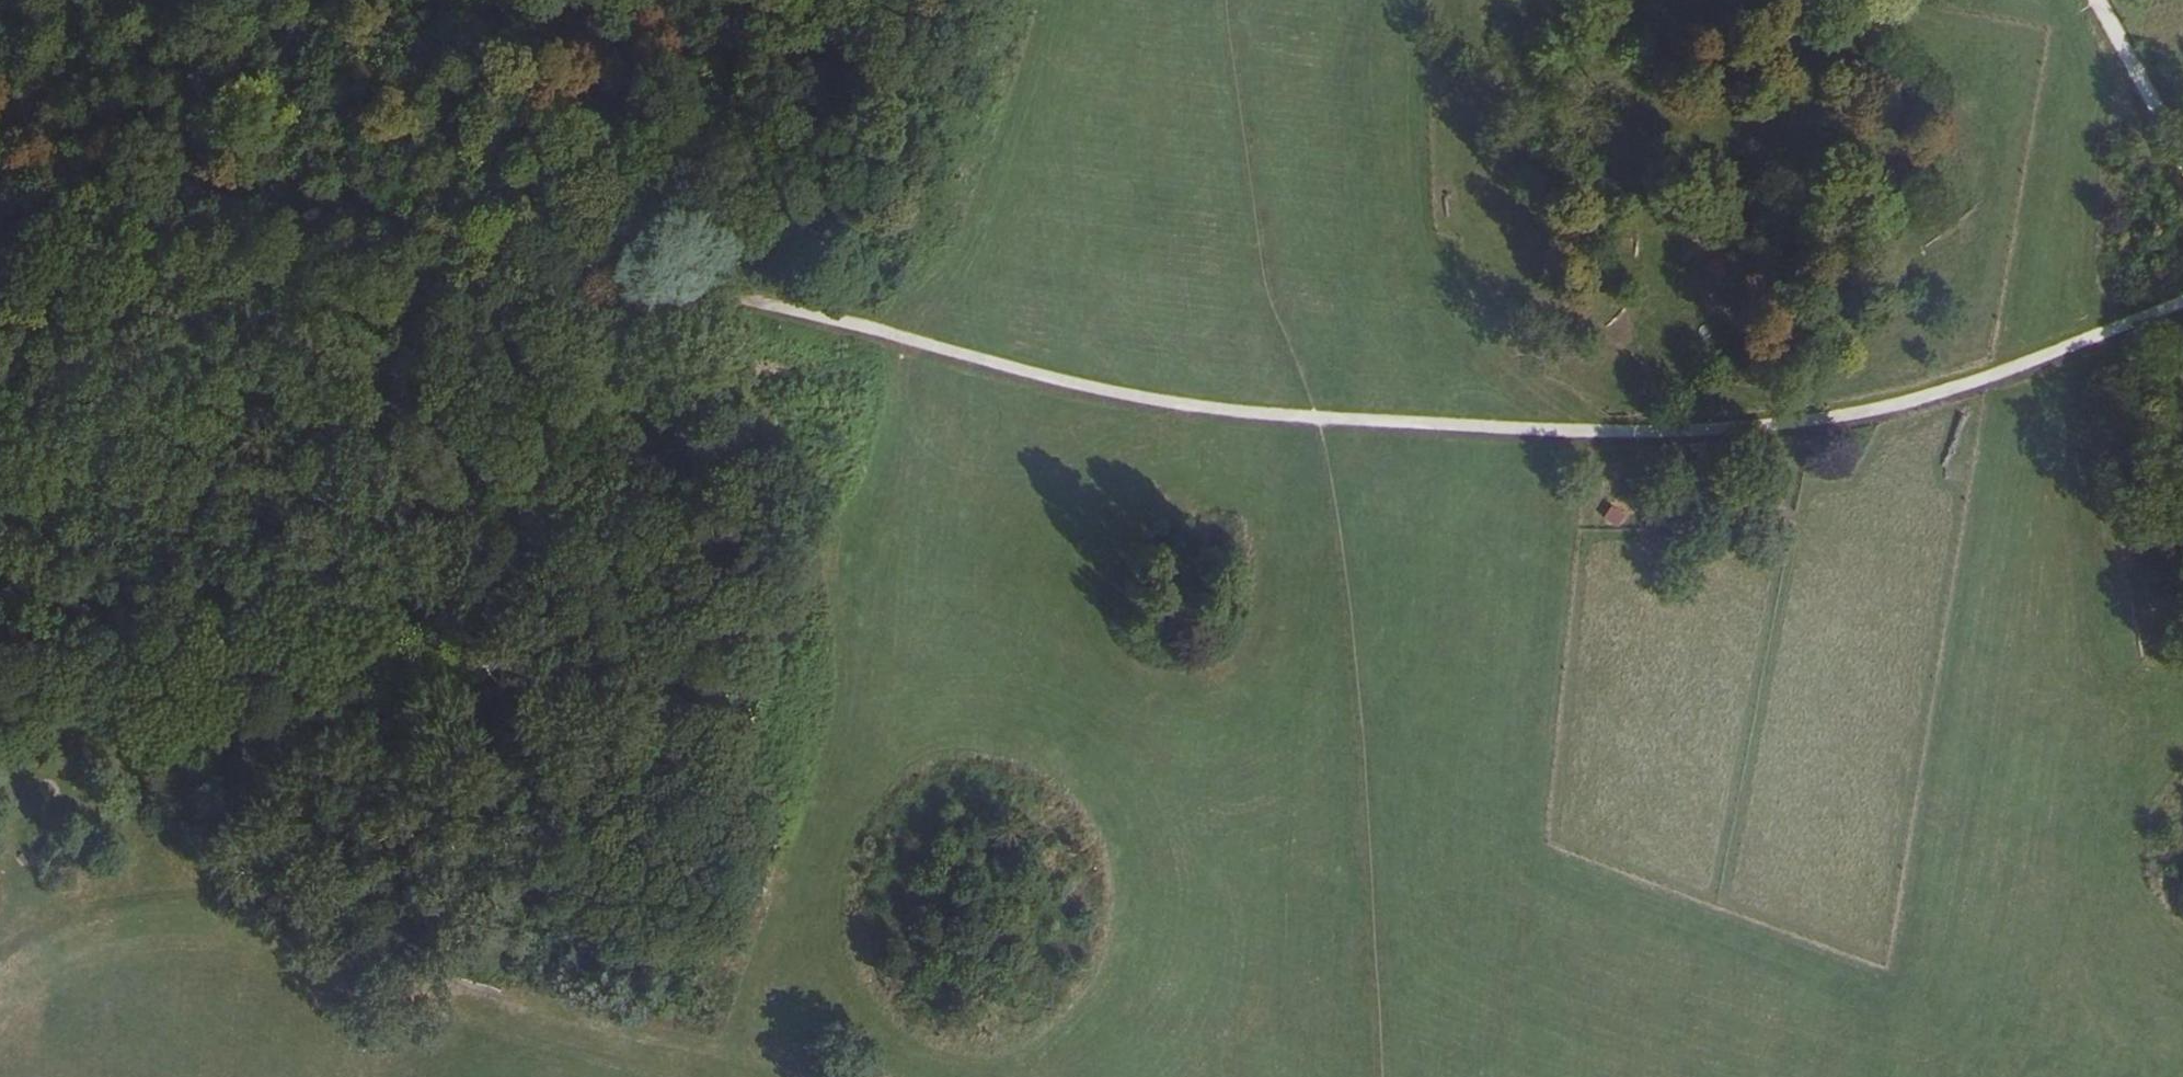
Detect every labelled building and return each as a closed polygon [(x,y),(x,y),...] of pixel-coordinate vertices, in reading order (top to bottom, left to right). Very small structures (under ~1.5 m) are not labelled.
[(1706,268),(1720,278),(1732,262),(1718,251),(1706,268)]
